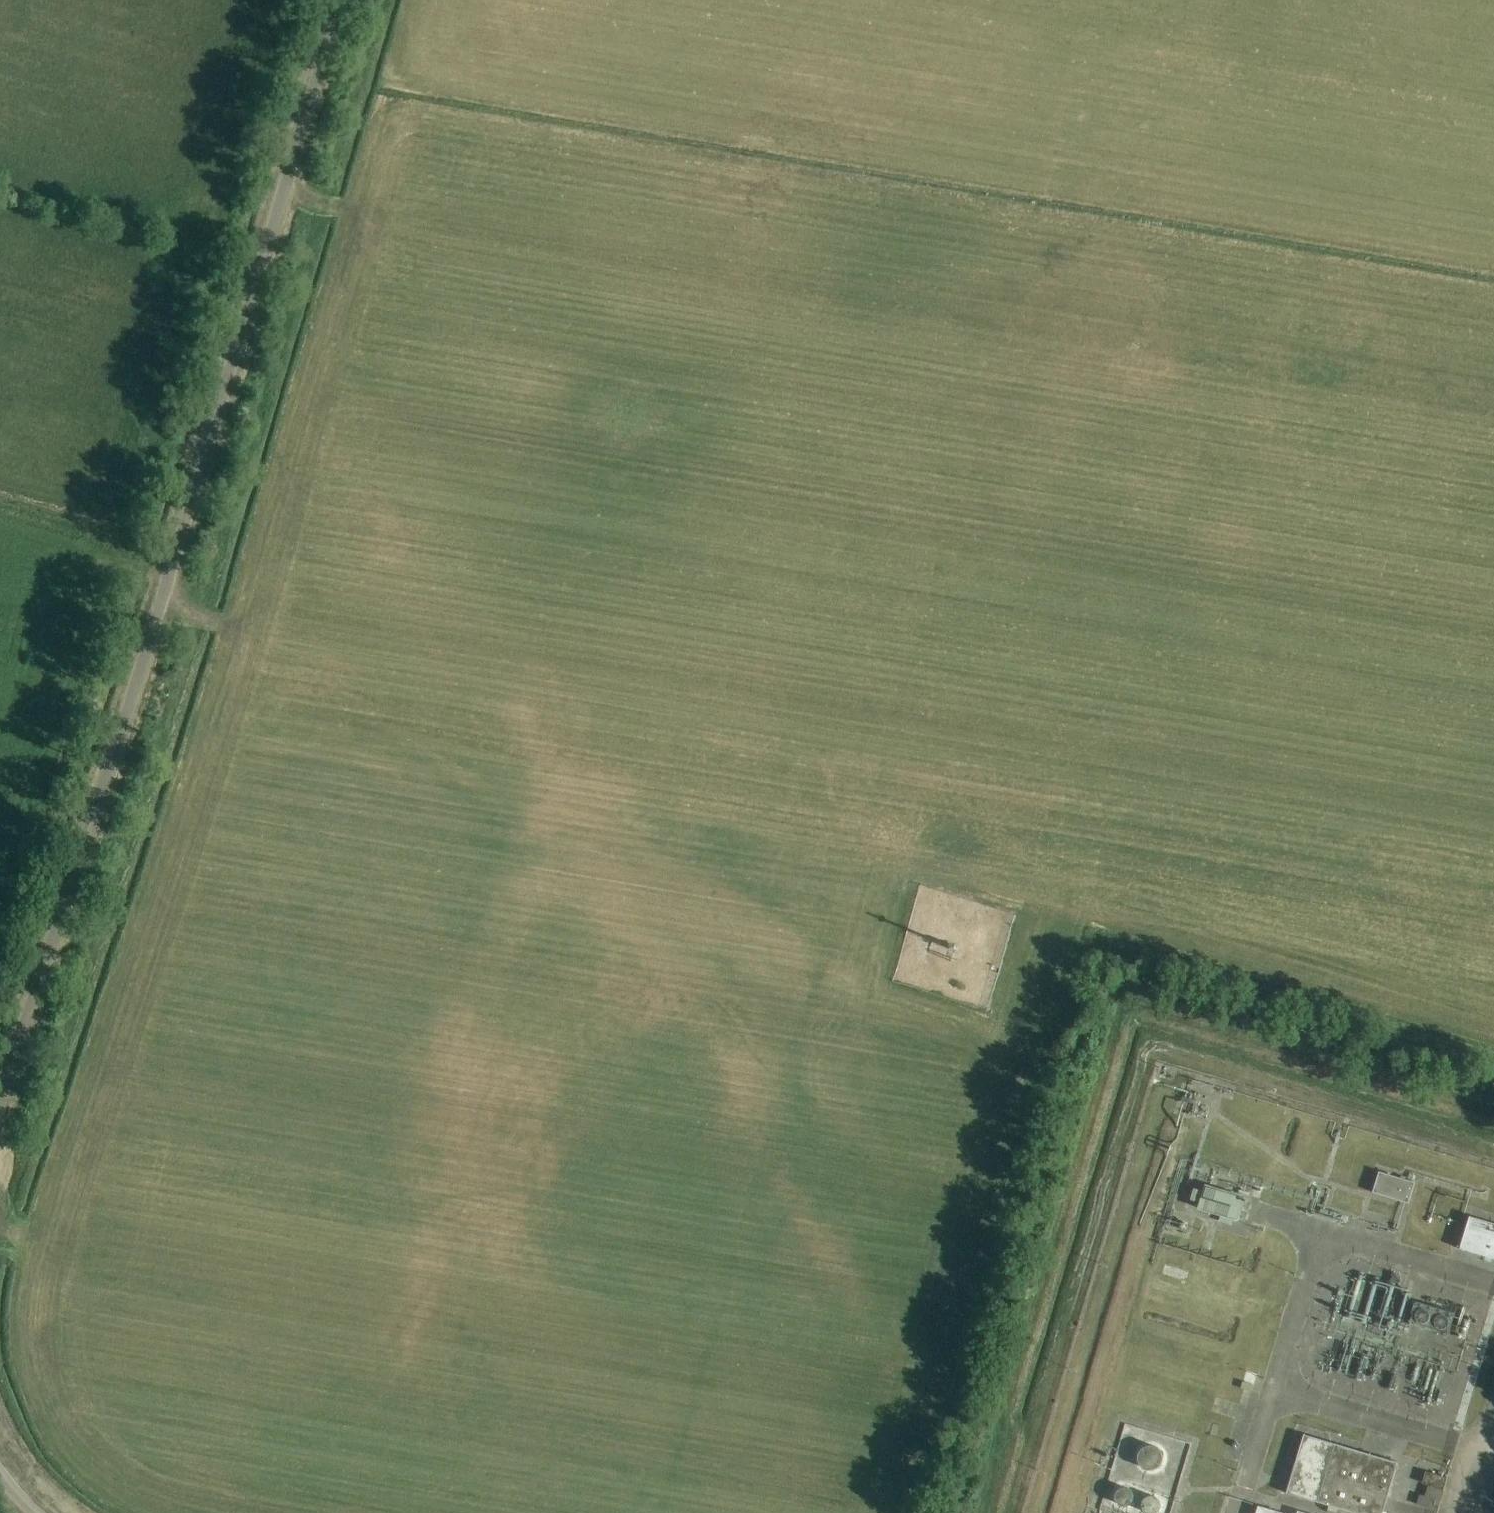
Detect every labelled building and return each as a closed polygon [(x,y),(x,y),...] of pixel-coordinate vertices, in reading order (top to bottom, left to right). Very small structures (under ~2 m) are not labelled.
[(1380,1173),(1373,1193),(1409,1203),(1415,1184),(1380,1173)] [(1206,1185),(1204,1192),(1198,1210),(1240,1222),(1247,1197),(1206,1185)] [(1470,1217),(1461,1249),(1493,1259),(1493,1224),(1470,1217)] [(1187,1287),(1190,1276),(1164,1271),(1162,1282),(1187,1287)] [(1417,1303),(1411,1325),(1452,1335),(1456,1315),(1417,1303)] [(1305,1436),(1288,1493),(1354,1512),(1384,1512),(1398,1463),(1305,1436)] [(1156,1468),(1161,1464),(1163,1458),(1161,1452),(1157,1448),(1150,1447),(1145,1449),(1141,1454),(1141,1460),(1144,1466),(1149,1469),(1156,1468)] [(1448,1479),(1426,1472),(1423,1484),(1446,1490),(1448,1479)] [(1428,1486),(1426,1495),(1441,1500),(1444,1491),(1428,1486)] [(1130,1490),(1125,1488),(1121,1489),(1117,1493),(1117,1498),(1119,1502),(1123,1505),(1127,1505),(1132,1503),(1134,1498),(1133,1493),(1130,1490)] [(1420,1495),(1417,1503),(1433,1508),(1435,1500),(1420,1495)] [(1258,1505),(1256,1512),(1285,1512),(1258,1505)]
